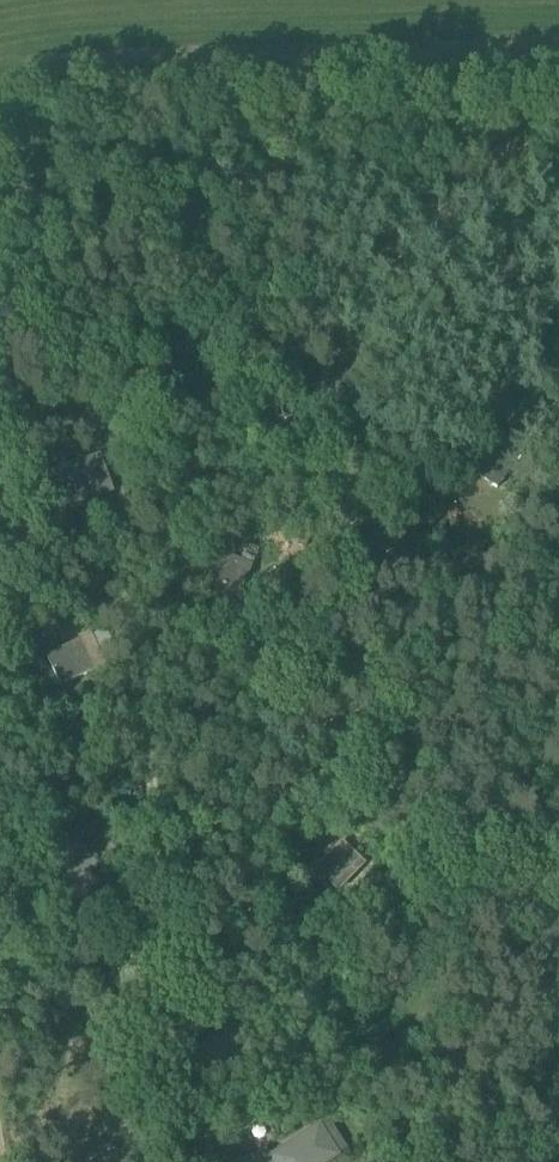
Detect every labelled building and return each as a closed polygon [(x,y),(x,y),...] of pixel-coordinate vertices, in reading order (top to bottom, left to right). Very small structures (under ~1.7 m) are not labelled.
[(477,381),(488,408),(511,399),(514,408),(525,403),(514,374),(501,378),(499,373),(477,381)] [(467,466),(497,488),(517,460),(486,439),(467,466)] [(56,471),(67,501),(104,488),(93,457),(56,471)] [(259,551),(249,547),(243,560),(254,564),(259,551)] [(210,579),(240,592),(251,566),(222,554),(210,579)] [(254,586),(263,597),(282,580),(273,569),(254,586)] [(56,652),(71,681),(96,668),(82,640),(56,652)] [(13,805),(13,783),(1,782),(0,783),(0,804),(13,805)] [(314,870),(337,893),(366,864),(342,841),(314,870)] [(359,887),(383,910),(397,896),(373,872),(359,887)] [(201,1043),(221,1084),(258,1067),(242,1033),(223,1042),(219,1034),(201,1043)] [(338,1155),(319,1126),(271,1157),(274,1160),(271,1161),(327,1161),(338,1155)]
